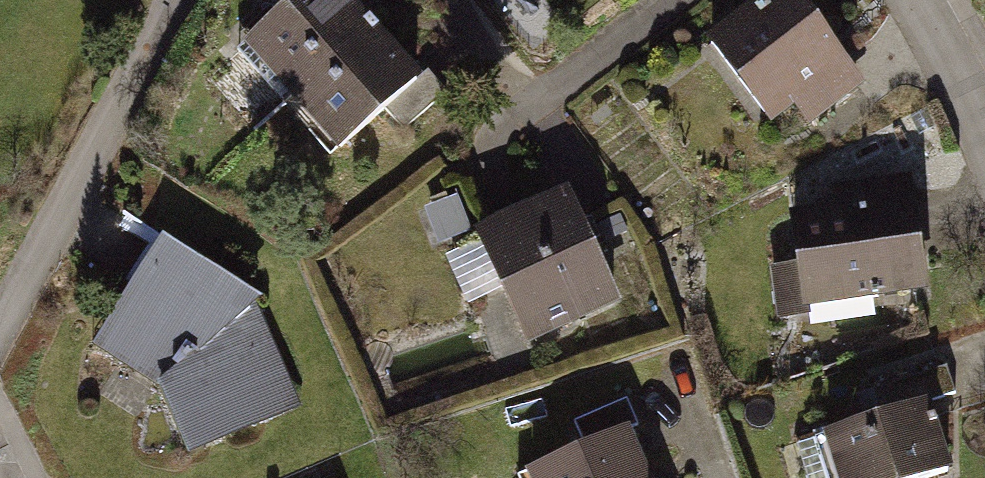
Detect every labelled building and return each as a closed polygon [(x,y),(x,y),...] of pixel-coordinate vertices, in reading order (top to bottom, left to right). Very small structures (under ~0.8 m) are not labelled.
[(357,0),(290,0),(237,48),(284,100),(374,19),(357,0)] [(808,0),(742,0),(705,28),(769,112),(787,98),(809,127),(870,80),(808,0)] [(422,71),(374,19),(284,100),(332,152),(422,71)] [(920,278),(905,167),(819,179),(822,201),(786,206),(798,294),(920,278)] [(614,294),(557,177),(469,220),(526,337),(614,294)] [(176,442),(293,398),(252,291),(150,226),(91,332),(148,369),(176,442)] [(929,416),(819,447),(827,477),(946,477),(929,416)] [(630,422),(518,471),(521,477),(654,477),(630,422)]
